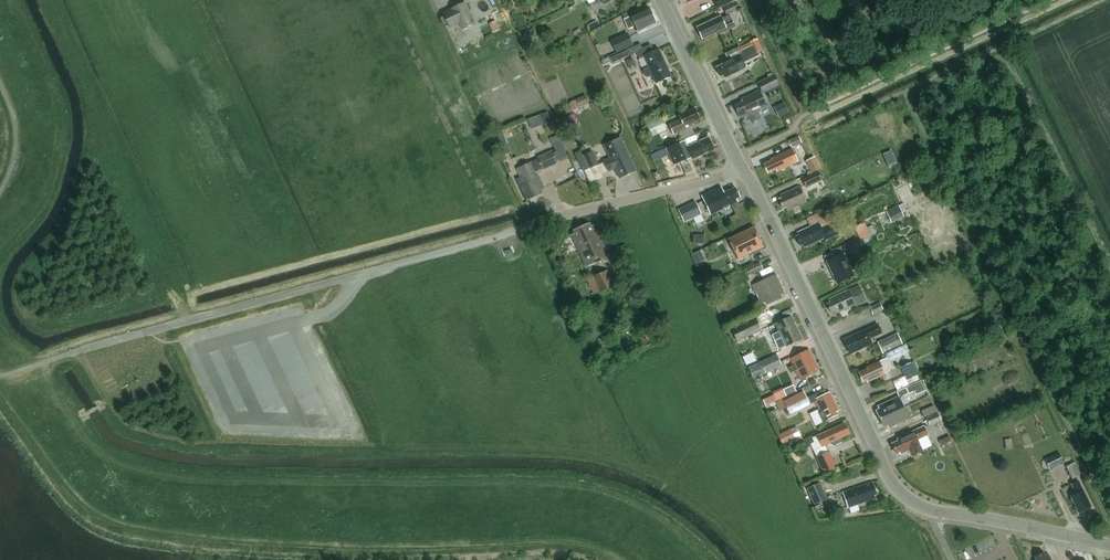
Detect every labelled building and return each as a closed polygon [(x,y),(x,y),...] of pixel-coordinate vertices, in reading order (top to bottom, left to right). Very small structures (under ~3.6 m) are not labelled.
[(735,0),(714,0),(718,9),(735,0)] [(462,23),(465,29),(477,23),(467,2),(445,12),(452,27),(462,23)] [(722,16),(698,27),(702,35),(706,33),(708,37),(719,32),(720,34),(736,27),(731,15),(741,10),(737,2),(724,8),(728,16),(723,18),(722,16)] [(647,27),(657,22),(653,13),(653,12),(652,10),(650,9),(650,8),(632,17),(629,12),(624,15),(626,19),(630,29),(636,26),(639,32),(647,28),(647,27)] [(497,23),(490,26),(493,33),(500,30),(497,23)] [(532,41),(533,34),(534,31),(525,30),(524,39),(532,41)] [(629,36),(613,44),(617,53),(633,46),(629,36)] [(751,42),(739,48),(741,52),(753,46),(755,49),(757,54),(759,53),(763,50),(758,39),(758,38),(751,42)] [(611,58),(610,58),(612,63),(612,64),(613,64),(638,52),(640,59),(645,57),(649,67),(644,69),(643,72),(645,77),(648,78),(653,76),(657,83),(673,76),(660,49),(655,51),(652,44),(644,48),(642,44),(611,58)] [(725,64),(718,68),(722,76),(725,75),(726,77),(734,74),(736,74),(739,73),(740,71),(746,68),(740,54),(724,62),(725,64)] [(775,75),(758,83),(763,94),(781,85),(775,75)] [(761,118),(757,111),(767,106),(760,90),(742,99),(744,102),(736,106),(740,115),(743,114),(745,117),(750,114),(753,122),(761,118)] [(589,103),(586,95),(575,100),(579,108),(589,103)] [(784,102),(774,107),(779,119),(781,118),(790,114),(785,104),(784,102)] [(670,124),(675,134),(692,126),(691,124),(701,119),(696,108),(680,116),(681,119),(670,124)] [(548,112),(538,115),(542,126),(552,122),(548,112)] [(661,117),(646,124),(653,137),(667,131),(661,117)] [(557,135),(551,138),(554,145),(561,142),(557,135)] [(791,140),(789,141),(792,147),(802,143),(799,136),(791,140)] [(693,159),(715,149),(710,137),(689,147),(686,140),(668,148),(675,165),(693,157),(693,159)] [(604,162),(609,172),(616,168),(621,178),(637,170),(622,138),(605,146),(611,158),(604,162)] [(653,138),(645,142),(650,153),(651,152),(651,153),(654,151),(653,151),(658,149),(655,142),(653,138)] [(561,142),(554,145),(561,161),(568,158),(561,142)] [(765,165),(765,166),(767,170),(768,170),(769,173),(777,170),(778,171),(782,170),(783,171),(786,169),(786,168),(799,162),(793,149),(772,158),(773,160),(765,164),(765,165)] [(521,177),(516,179),(526,201),(528,200),(544,193),(542,190),(546,188),(538,171),(544,168),(545,169),(559,162),(558,160),(557,158),(554,153),(553,150),(539,157),(540,158),(533,161),(518,168),(517,169),(521,177)] [(599,165),(592,152),(584,156),(590,169),(599,165)] [(816,158),(807,162),(813,173),(821,169),(816,158)] [(819,172),(803,179),(807,188),(823,181),(819,172)] [(726,193),(722,186),(703,196),(712,214),(738,201),(737,199),(741,197),(736,188),(726,193)] [(781,195),(783,198),(780,200),(784,208),(786,207),(788,210),(807,201),(800,186),(781,195)] [(684,223),(702,214),(695,201),(678,210),(684,223)] [(904,204),(888,212),(893,223),(905,217),(903,212),(907,210),(904,204)] [(838,206),(820,214),(823,222),(841,213),(838,206)] [(595,225),(593,226),(592,226),(591,223),(575,230),(576,233),(573,235),(588,267),(610,257),(595,225)] [(800,235),(797,237),(801,245),(804,244),(805,247),(826,237),(827,240),(840,234),(835,223),(832,224),(822,229),(820,223),(811,227),(799,233),(800,235)] [(866,224),(856,228),(861,238),(871,234),(872,236),(877,234),(873,226),(868,228),(866,224)] [(755,227),(730,239),(739,258),(764,247),(755,227)] [(856,241),(843,247),(847,254),(859,249),(856,241)] [(700,251),(691,255),(696,264),(705,260),(700,251)] [(839,284),(855,276),(845,253),(828,261),(839,284)] [(764,270),(760,263),(748,269),(752,276),(764,270)] [(976,263),(969,266),(973,274),(980,270),(976,263)] [(615,285),(608,270),(589,279),(596,294),(615,285)] [(781,295),(785,293),(777,275),(754,285),(762,303),(767,301),(768,304),(783,298),(781,295)] [(831,299),(833,302),(828,304),(832,312),(836,311),(837,313),(856,304),(854,299),(864,294),(860,285),(831,299)] [(881,303),(871,307),(874,315),(885,310),(881,303)] [(997,306),(991,309),(996,322),(1003,318),(997,306)] [(792,317),(776,324),(780,331),(772,335),(779,349),(786,346),(787,346),(803,339),(792,317)] [(749,322),(731,330),(737,343),(758,333),(755,326),(752,327),(749,322)] [(846,342),(850,352),(853,350),(854,353),(873,344),(871,339),(883,333),(878,324),(850,337),(851,339),(846,342)] [(649,325),(643,328),(649,342),(656,340),(649,325)] [(898,335),(879,344),(883,353),(902,344),(898,335)] [(897,349),(887,354),(889,358),(890,360),(900,355),(897,349)] [(817,373),(816,369),(819,368),(810,350),(792,359),(795,365),(790,367),(793,373),(797,370),(802,380),(817,373)] [(748,367),(753,379),(782,366),(777,354),(748,367)] [(864,382),(867,380),(868,382),(887,374),(886,373),(894,369),(890,360),(889,358),(868,367),(868,369),(860,373),(864,382)] [(912,362),(901,368),(905,377),(907,380),(917,375),(918,375),(916,373),(912,362)] [(921,380),(906,388),(906,389),(909,394),(914,391),(914,392),(916,396),(926,391),(921,381),(921,380)] [(782,391),(785,397),(795,393),(792,386),(782,391)] [(825,389),(807,398),(811,405),(817,401),(816,400),(821,397),(827,394),(825,389)] [(804,392),(783,402),(787,408),(790,416),(811,406),(811,405),(807,398),(804,392)] [(821,397),(816,400),(817,401),(821,409),(818,410),(823,421),(824,421),(837,415),(836,412),(840,410),(831,392),(827,394),(821,397)] [(881,419),(905,407),(900,396),(879,406),(880,409),(877,410),(881,419)] [(782,399),(775,402),(780,412),(787,408),(783,402),(782,399)] [(935,406),(922,411),(925,418),(938,412),(935,406)] [(888,425),(889,428),(910,418),(905,407),(881,419),(885,427),(888,425)] [(818,410),(810,413),(816,425),(824,421),(823,421),(818,410)] [(938,413),(927,418),(930,425),(941,420),(938,413)] [(820,435),(819,436),(823,446),(825,446),(833,442),(835,446),(844,442),(842,438),(846,436),(845,435),(850,433),(846,424),(839,427),(838,427),(820,435)] [(899,441),(893,444),(897,453),(901,452),(902,454),(909,451),(912,458),(925,452),(921,444),(919,440),(929,435),(925,426),(898,439),(899,441)] [(791,429),(778,435),(783,445),(796,439),(795,439),(791,429)] [(813,439),(811,436),(800,442),(803,448),(811,444),(814,443),(813,439)] [(814,443),(811,444),(818,458),(829,453),(825,446),(823,446),(819,436),(813,439),(814,443)] [(804,455),(795,449),(791,456),(799,462),(804,455)] [(1059,452),(1045,459),(1049,467),(1056,463),(1057,467),(1065,463),(1059,452)] [(818,458),(817,459),(824,474),(837,468),(830,453),(829,453),(818,458)] [(1075,462),(1067,466),(1073,479),(1081,475),(1075,462)] [(1092,507),(1080,481),(1072,484),(1077,494),(1072,496),(1080,513),(1082,512),(1082,513),(1086,511),(1085,510),(1092,507)] [(820,483),(807,489),(815,506),(828,500),(820,483)] [(846,496),(844,497),(848,508),(849,507),(857,504),(876,498),(875,495),(877,494),(873,483),(845,493),(846,496)]
